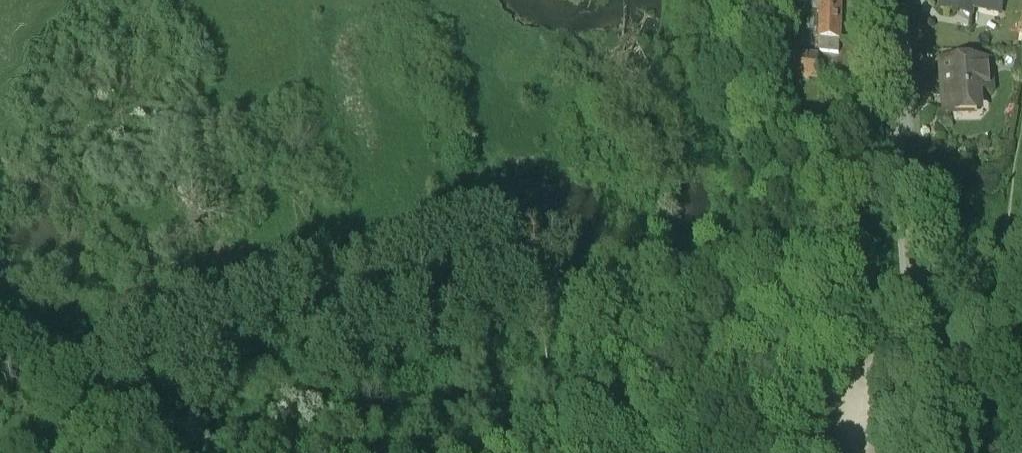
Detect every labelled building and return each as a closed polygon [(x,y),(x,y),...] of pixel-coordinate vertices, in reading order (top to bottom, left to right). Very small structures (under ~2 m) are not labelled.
[(821,1),(820,49),(840,50),(842,1),(834,1),(834,0),(824,0),(824,1),(821,1)] [(940,13),(973,17),(975,2),(1000,4),(1001,0),(941,0),(940,13)] [(988,64),(943,68),(948,116),(972,114),(970,93),(990,91),(988,64)] [(819,67),(795,66),(794,87),(817,88),(819,67)]
